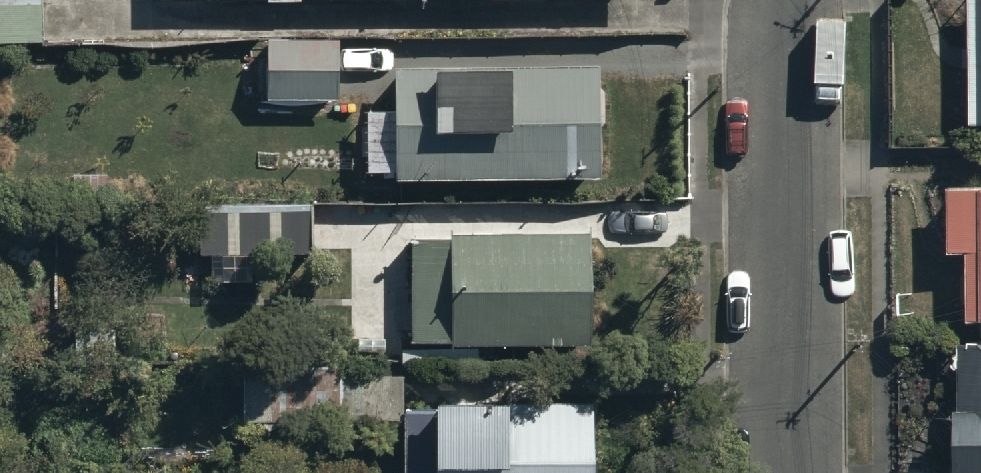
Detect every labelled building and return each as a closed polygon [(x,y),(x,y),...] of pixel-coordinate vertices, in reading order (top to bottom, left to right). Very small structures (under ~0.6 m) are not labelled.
[(45,50),(47,0),(0,0),(0,48),(45,50)] [(271,48),(272,104),(340,104),(339,47),(271,48)] [(603,74),(392,73),(391,184),(602,185),(603,74)] [(946,200),(946,264),(963,264),(963,332),(980,332),(980,200),(946,200)] [(200,263),(312,262),(311,211),(200,212),(200,263)] [(596,343),(594,244),(410,247),(411,346),(596,343)] [(962,361),(962,472),(980,472),(980,361),(962,361)] [(245,388),(244,429),(309,430),(309,389),(245,388)] [(441,472),(600,472),(601,414),(442,411),(441,472)]
